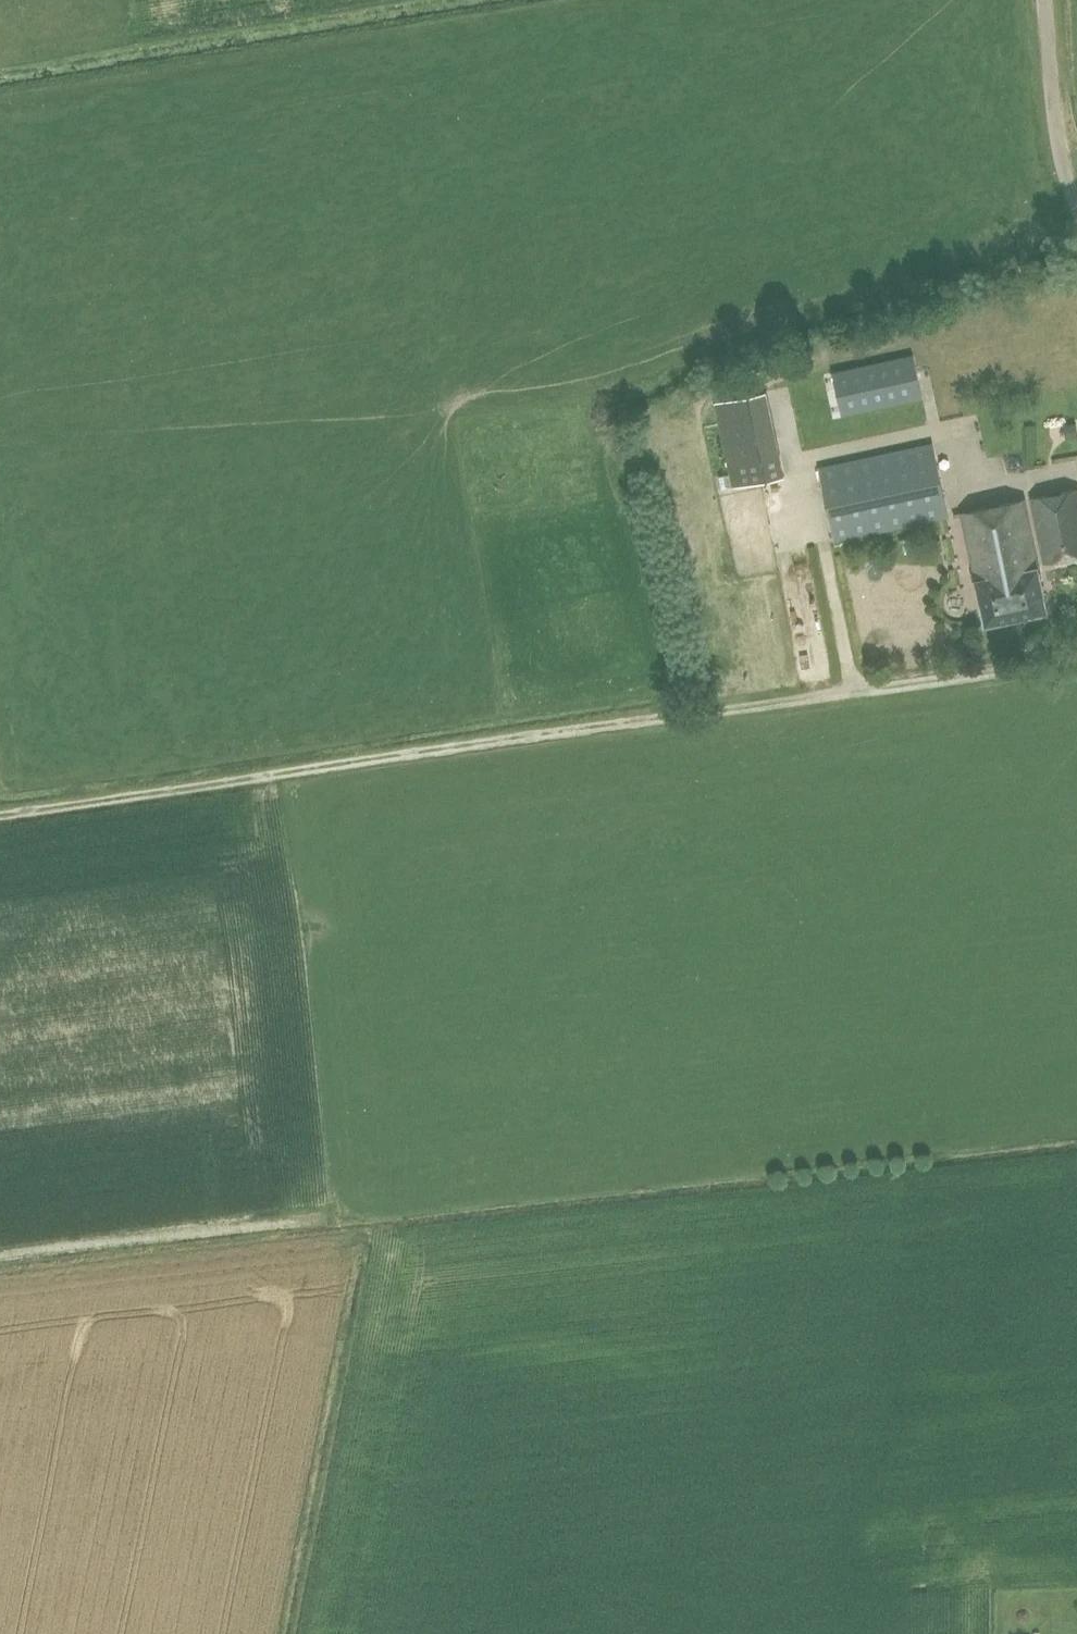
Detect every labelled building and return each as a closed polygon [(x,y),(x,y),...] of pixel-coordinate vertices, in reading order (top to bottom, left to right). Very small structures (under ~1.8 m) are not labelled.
[(843,414),(924,396),(914,352),(833,370),(843,414)] [(715,398),(734,484),(785,473),(767,387),(715,398)] [(950,513),(934,441),(819,465),(819,467),(821,477),(829,513),(835,541),(951,516),(950,513)] [(1035,513),(1045,561),(1076,555),(1076,488),(1031,498),(1035,513)] [(1026,497),(960,511),(960,513),(977,578),(977,577),(987,622),(1048,609),(1038,564),(1040,564),(1029,513),(1026,497)] [(814,657),(815,635),(794,634),(793,656),(814,657)]
